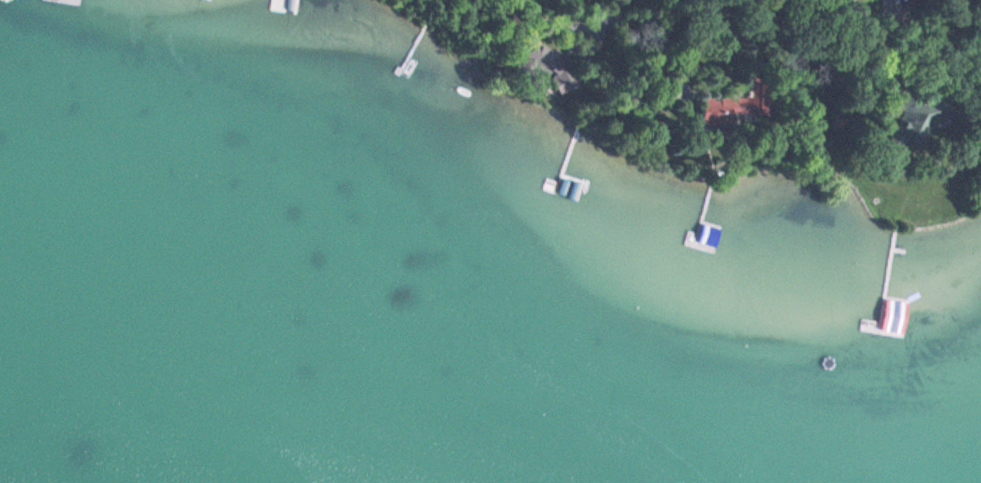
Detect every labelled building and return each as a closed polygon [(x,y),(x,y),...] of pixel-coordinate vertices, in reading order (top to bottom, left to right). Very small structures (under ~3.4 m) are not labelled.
[(580,79),(559,54),(552,60),(538,43),(523,55),(557,98),(580,79)] [(701,119),(766,120),(767,84),(745,84),(744,95),(701,95),(701,119)] [(943,121),(948,108),(906,93),(887,142),(917,153),(930,116),(943,121)] [(878,317),(897,319),(899,299),(881,297),(878,317)]
